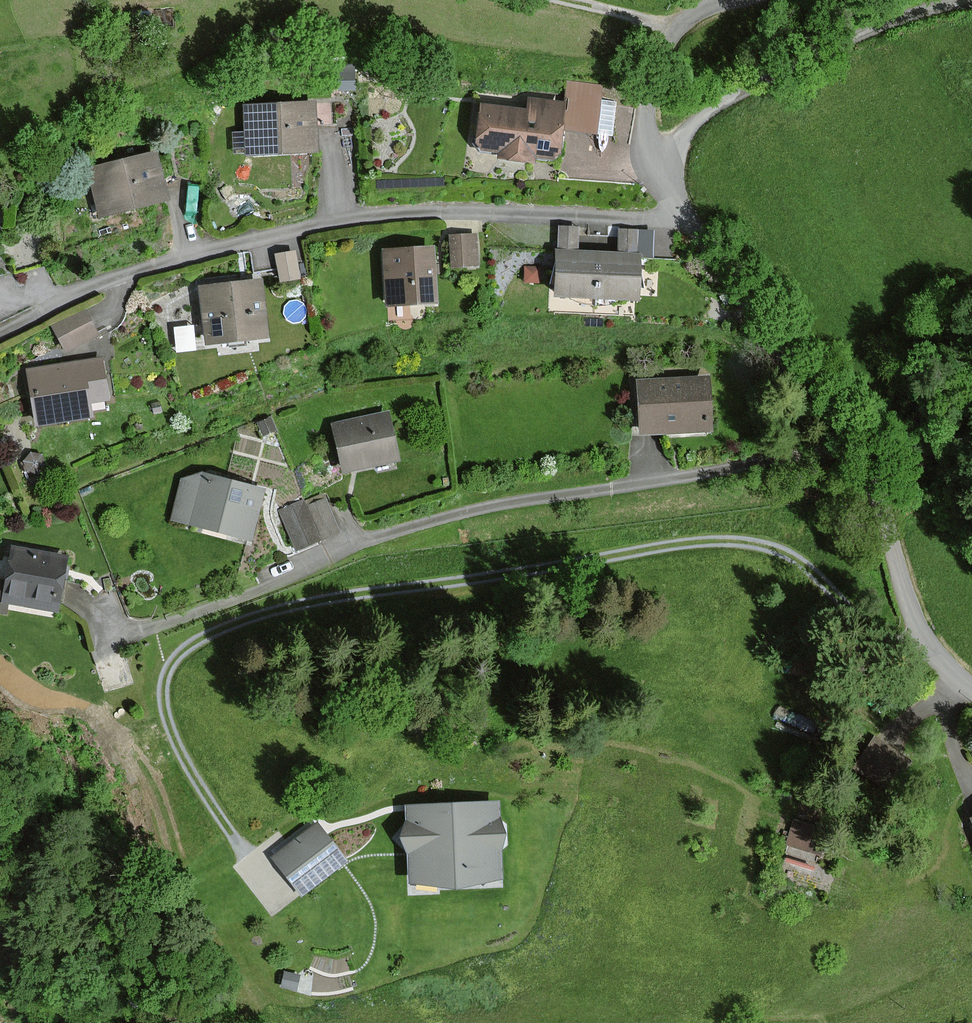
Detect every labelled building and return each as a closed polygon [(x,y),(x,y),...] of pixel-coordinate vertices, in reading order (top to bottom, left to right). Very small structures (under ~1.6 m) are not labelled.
[(551,163),(559,106),(526,101),(524,114),(476,108),(470,151),(494,154),(493,161),(528,165),(529,160),(551,163)] [(314,154),(312,104),(244,107),(246,157),(314,154)] [(165,202),(153,153),(85,170),(97,219),(165,202)] [(550,300),(592,302),(594,254),(575,254),(576,230),(559,229),(558,253),(552,253),(550,300)] [(617,255),(594,254),(592,302),(630,303),(632,257),(646,258),(646,233),(617,232),(617,255)] [(478,270),(475,237),(448,239),(451,272),(478,270)] [(438,307),(434,250),(381,253),(384,310),(438,307)] [(299,281),(294,255),(273,259),(279,285),(299,281)] [(266,340),(260,282),(198,289),(205,347),(266,340)] [(94,334),(80,311),(51,329),(64,351),(94,334)] [(194,322),(174,322),(175,346),(194,346),(194,322)] [(108,400),(100,357),(24,371),(35,429),(91,419),(88,404),(108,400)] [(710,432),(707,380),(635,384),(638,437),(710,432)] [(388,413),(329,427),(341,477),(399,464),(388,413)] [(199,473),(180,482),(169,523),(249,543),(262,489),(199,473)] [(323,538),(305,500),(277,513),(295,551),(323,538)] [(10,549),(5,582),(0,582),(0,611),(5,612),(6,605),(55,612),(64,557),(10,549)] [(878,725),(853,758),(888,785),(913,752),(878,725)] [(502,803),(413,805),(415,879),(504,876),(502,803)] [(345,858),(318,825),(278,857),(305,890),(345,858)] [(783,847),(810,857),(818,837),(791,826),(783,847)]
